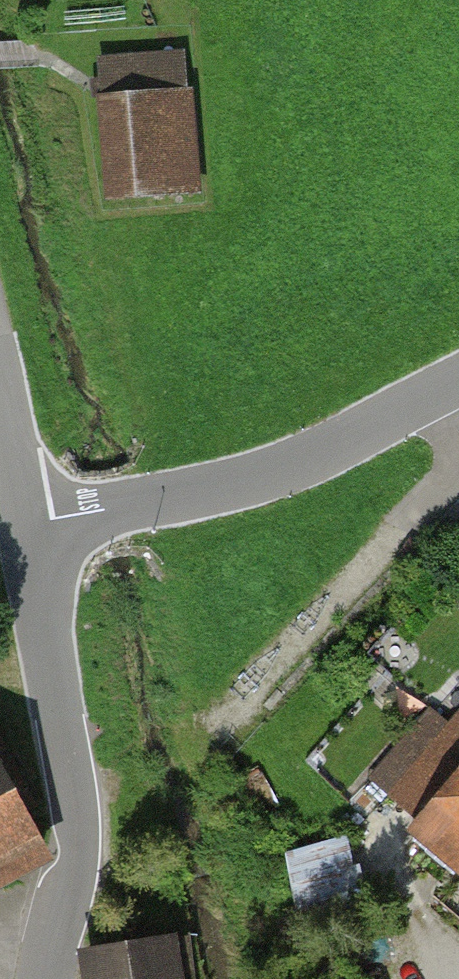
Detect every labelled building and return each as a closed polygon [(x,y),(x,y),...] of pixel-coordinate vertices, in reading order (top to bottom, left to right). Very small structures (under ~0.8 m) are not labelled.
[(195,54),(100,59),(108,202),(203,197),(195,54)] [(448,725),(429,709),(370,780),(458,854),(458,711),(448,725)] [(67,866),(0,730),(0,899),(67,866)] [(355,837),(293,846),(302,905),(363,897),(355,837)] [(182,936),(88,951),(92,978),(189,978),(182,936)]
